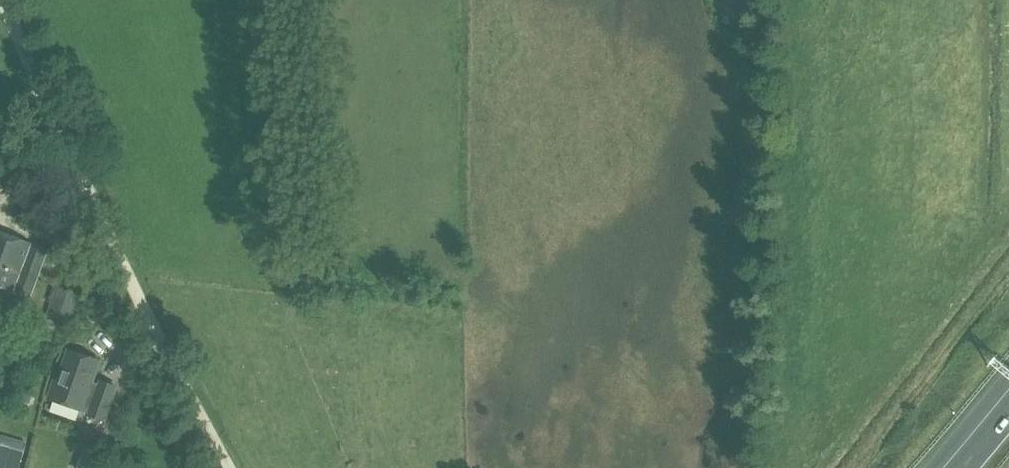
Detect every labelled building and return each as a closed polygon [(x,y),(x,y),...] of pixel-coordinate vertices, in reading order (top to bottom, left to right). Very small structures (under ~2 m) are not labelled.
[(30,296),(47,249),(0,232),(0,285),(30,296)] [(82,293),(58,284),(47,314),(72,323),(82,293)] [(99,386),(92,383),(100,361),(69,350),(58,381),(55,380),(49,399),(82,410),(83,409),(90,411),(89,415),(104,421),(116,386),(101,381),(99,386)] [(1,434),(0,437),(0,454),(22,460),(27,441),(1,434)]
